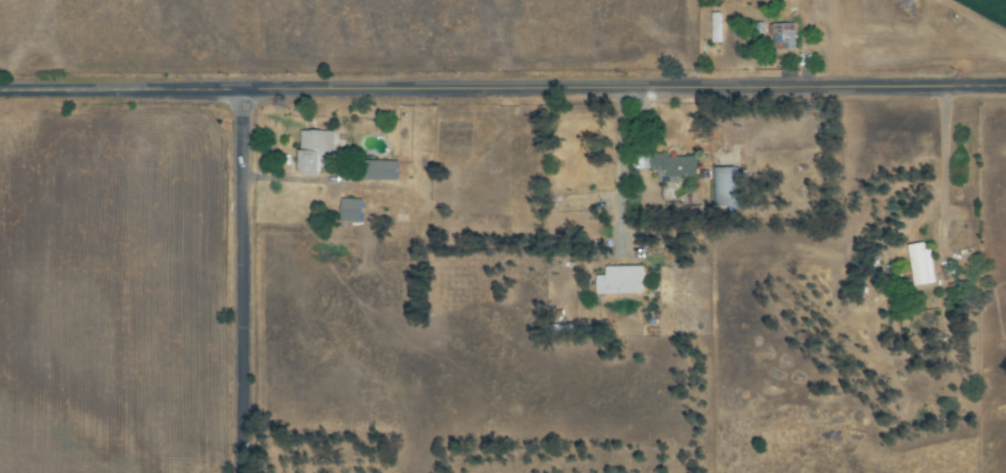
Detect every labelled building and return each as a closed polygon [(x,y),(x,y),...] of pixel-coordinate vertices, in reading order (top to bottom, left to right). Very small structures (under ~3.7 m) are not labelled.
[(795,23),(773,24),(774,53),(797,53),(795,23)] [(301,131),(300,174),(320,174),(320,156),(334,157),(335,131),(301,131)] [(697,154),(637,157),(638,170),(658,169),(659,181),(698,179),(697,154)] [(398,180),(398,161),(365,161),(365,180),(398,180)] [(712,168),(713,209),(737,208),(736,167),(712,168)] [(341,221),(361,222),(362,199),(342,199),(341,221)] [(934,284),(930,243),(910,245),(913,285),(934,284)] [(606,267),(606,275),(597,275),(597,294),(642,293),(642,266),(606,267)]
